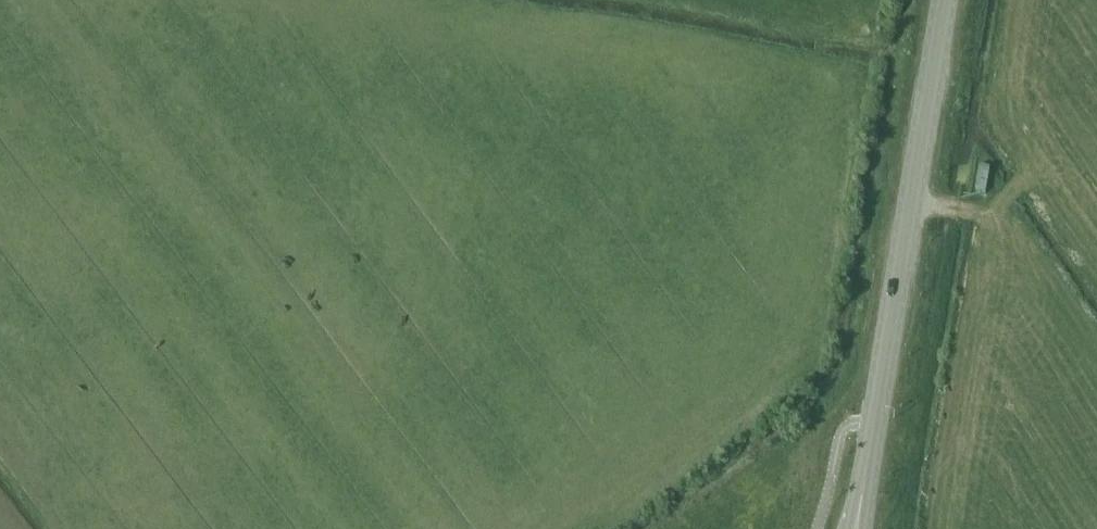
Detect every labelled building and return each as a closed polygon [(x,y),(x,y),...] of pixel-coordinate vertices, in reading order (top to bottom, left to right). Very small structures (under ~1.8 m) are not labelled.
[(987,166),(983,190),(993,192),(997,167),(987,166)]
